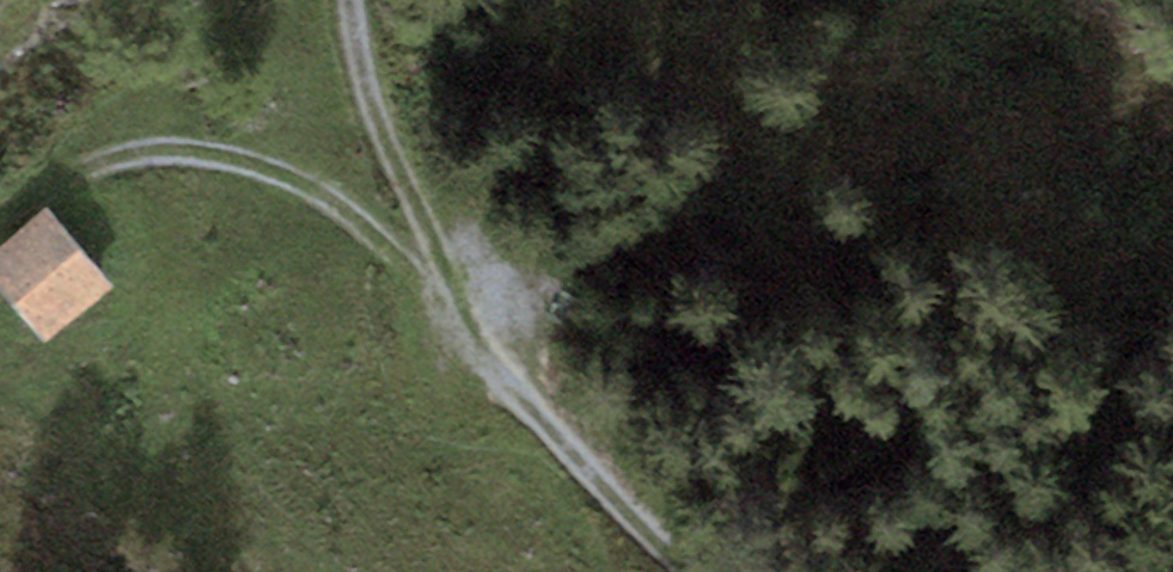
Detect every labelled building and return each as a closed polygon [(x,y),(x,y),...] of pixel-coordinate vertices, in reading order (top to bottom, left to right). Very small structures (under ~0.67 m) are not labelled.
[(0,245),(0,285),(48,337),(111,279),(44,205),(0,245)]
